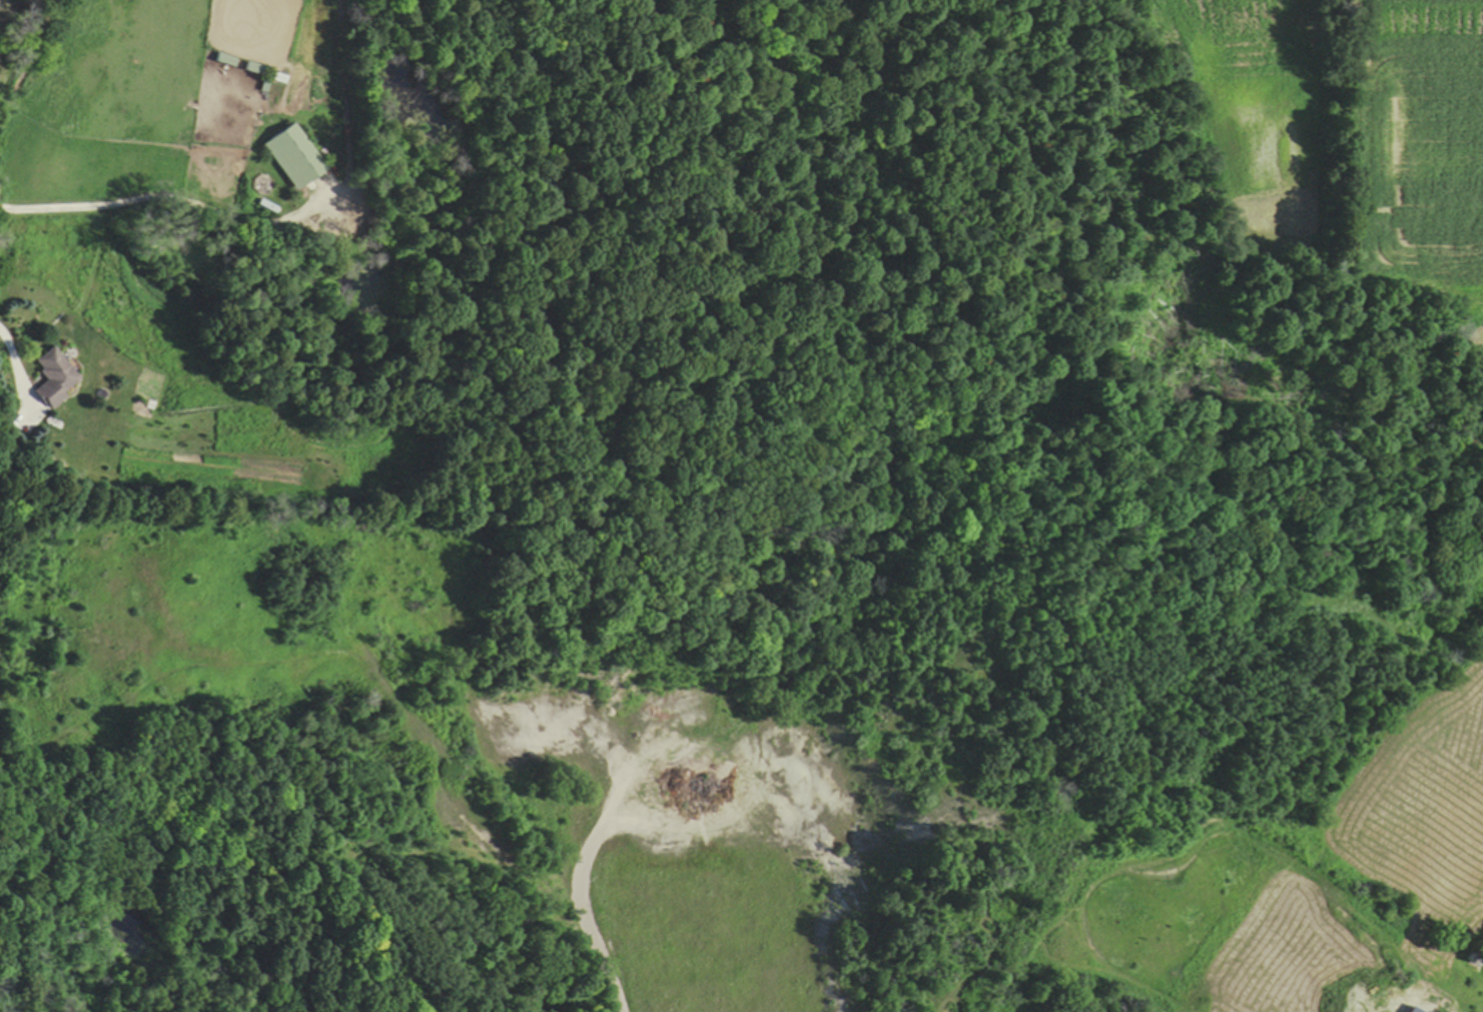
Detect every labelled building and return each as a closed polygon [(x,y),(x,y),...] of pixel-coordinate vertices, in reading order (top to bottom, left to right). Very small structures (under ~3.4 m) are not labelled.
[(234,66),(236,59),(220,54),(217,60),(234,66)] [(264,75),(266,68),(249,62),(246,70),(264,75)] [(261,142),(292,190),(323,169),(292,122),(261,142)] [(48,408),(79,381),(50,346),(31,362),(46,380),(33,391),(48,408)]
